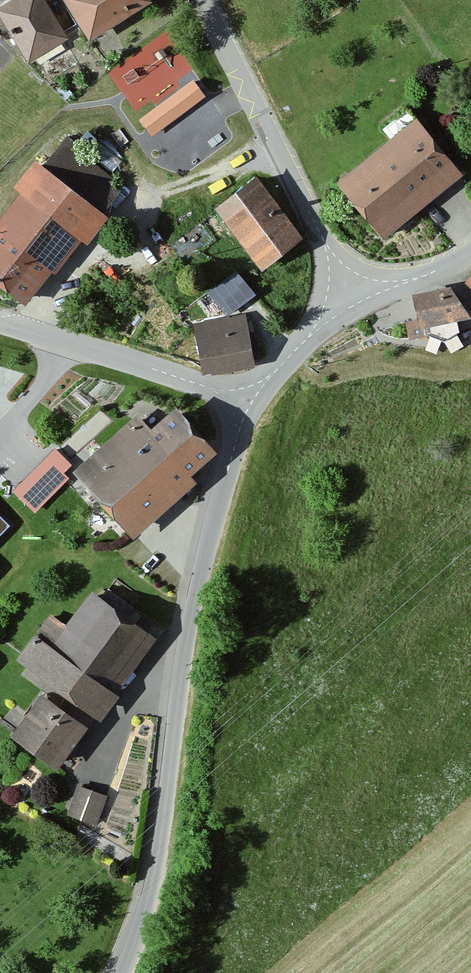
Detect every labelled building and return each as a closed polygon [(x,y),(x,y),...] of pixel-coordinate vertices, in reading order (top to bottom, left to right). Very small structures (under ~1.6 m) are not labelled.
[(0,7),(0,27),(22,65),(61,42),(36,0),(12,0),(0,7)] [(54,1),(82,45),(154,0),(56,0),(54,1)] [(193,80),(139,120),(151,137),(206,97),(193,80)] [(371,155),(417,214),(456,182),(409,124),(371,155)] [(417,214),(371,155),(332,187),(379,244),(417,214)] [(25,163),(2,191),(13,199),(0,215),(0,295),(21,312),(97,219),(25,163)] [(252,182),(208,213),(254,277),(298,245),(252,182)] [(226,311),(255,288),(235,264),(206,287),(226,311)] [(459,290),(470,300),(470,275),(459,290)] [(445,291),(404,300),(411,333),(452,325),(445,291)] [(239,317),(187,325),(195,378),(247,371),(239,317)] [(213,464),(168,414),(144,435),(189,485),(213,464)] [(144,435),(132,422),(79,471),(133,536),(189,485),(144,435)] [(72,465),(55,449),(13,492),(35,514),(69,479),(64,473),(72,465)] [(0,516),(0,537),(10,526),(0,516)] [(151,645),(83,595),(58,629),(44,619),(12,662),(95,722),(151,645)] [(79,732),(33,698),(2,740),(48,773),(79,732)] [(101,797),(69,788),(61,818),(92,827),(101,797)]
